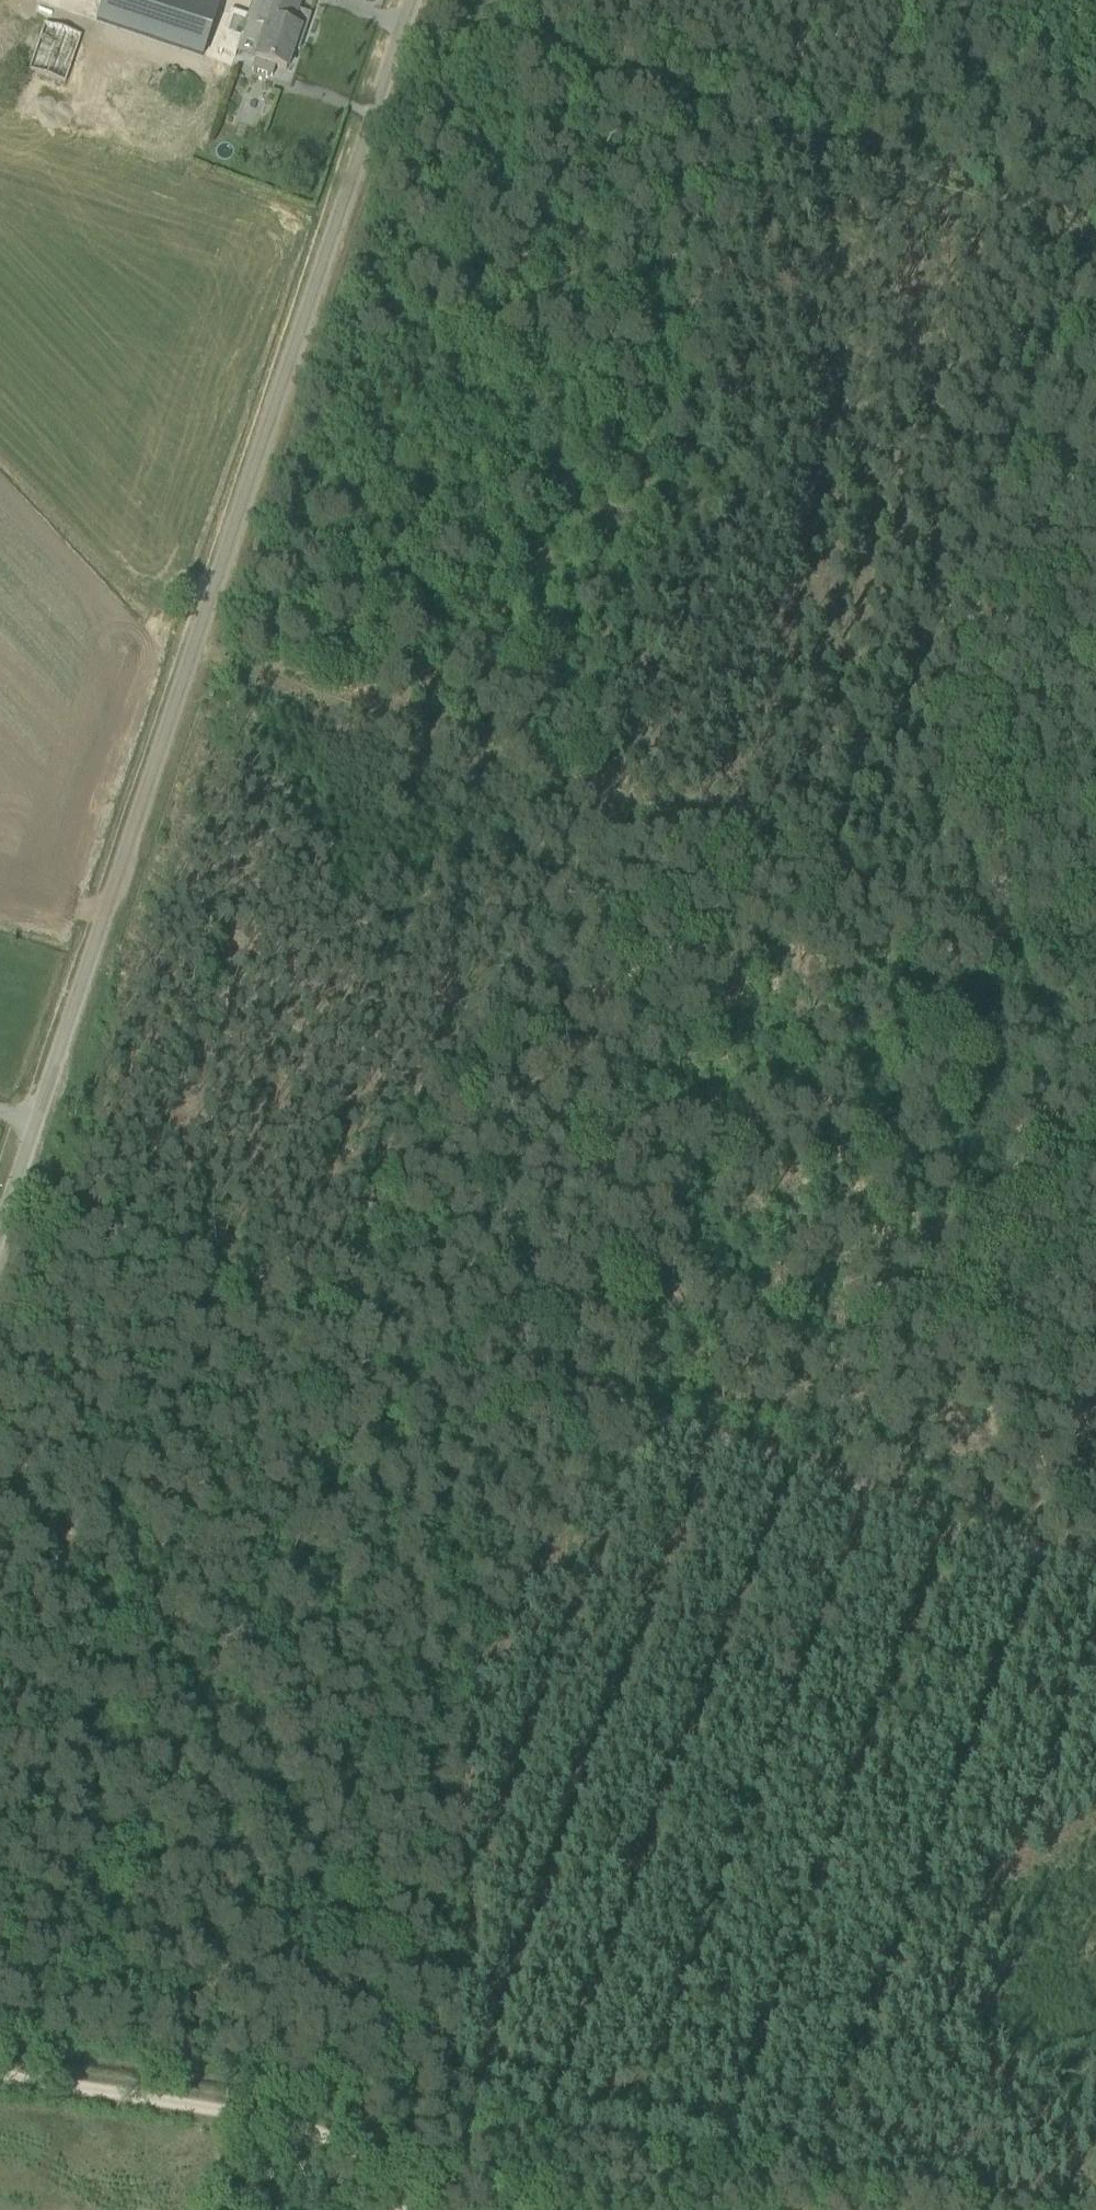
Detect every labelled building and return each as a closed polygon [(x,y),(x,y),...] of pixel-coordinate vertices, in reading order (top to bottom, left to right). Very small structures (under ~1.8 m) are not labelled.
[(96,21),(202,57),(207,39),(219,5),(203,0),(103,0),(96,21)] [(221,41),(238,47),(241,38),(260,44),(255,60),(251,70),(252,70),(272,77),(275,66),(286,70),(293,50),(298,52),(311,15),(296,10),(298,7),(278,0),(252,0),(247,16),(231,10),(230,15),(222,38),(221,41)] [(55,26),(57,19),(44,15),(27,73),(66,85),(81,34),(55,26)]
